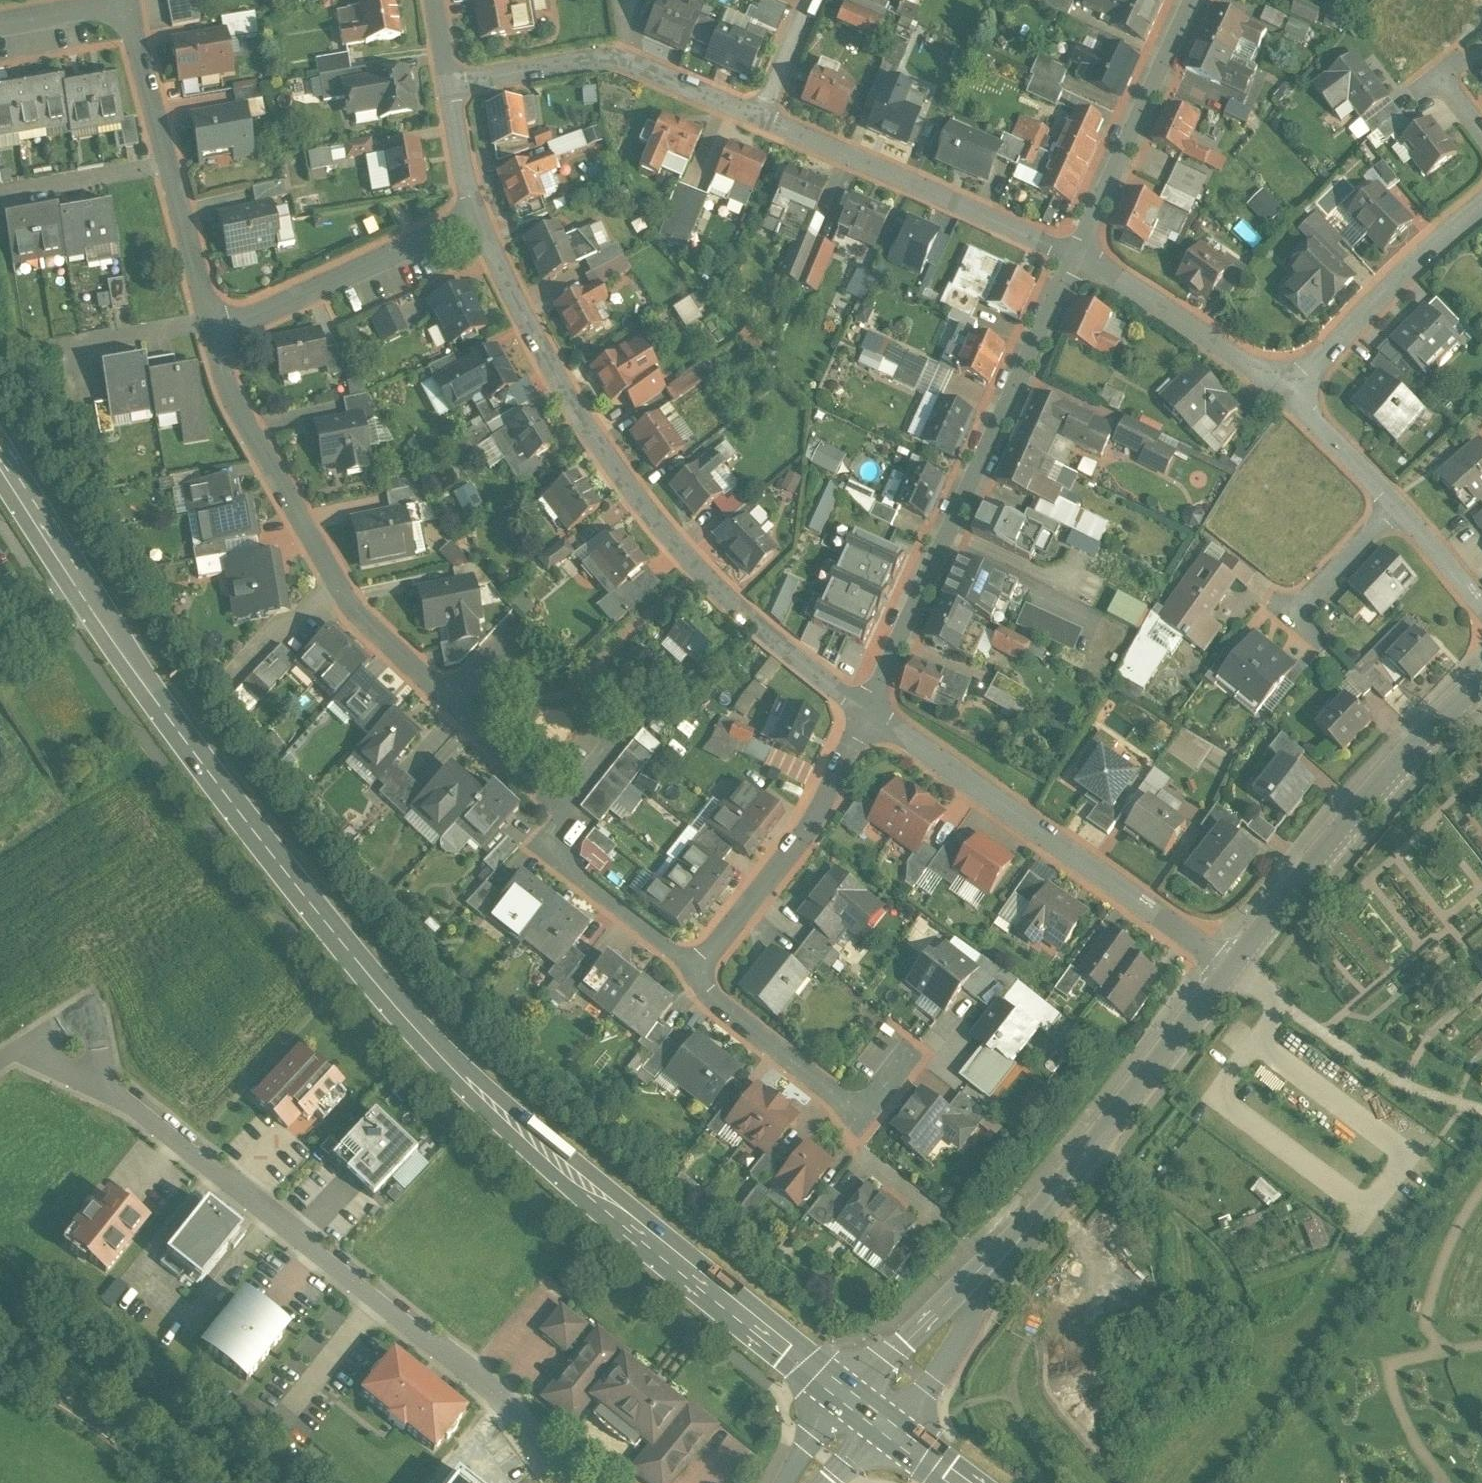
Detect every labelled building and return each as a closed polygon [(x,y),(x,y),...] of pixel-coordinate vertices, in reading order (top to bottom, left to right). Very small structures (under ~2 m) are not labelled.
[(173,27),(200,23),(201,0),(167,0),(173,27)] [(393,0),(360,6),(363,25),(340,29),(343,47),(366,43),(366,45),(400,39),(399,35),(404,34),(402,23),(397,24),(393,0)] [(474,3),(481,42),(537,33),(532,0),(491,0),(474,3)] [(659,2),(645,35),(670,45),(669,46),(684,52),(686,52),(691,40),(700,19),(699,19),(706,2),(702,0),(691,0),(685,13),(659,2)] [(766,0),(763,0),(753,22),(775,32),(785,8),(766,0)] [(859,0),(848,0),(846,5),(882,21),(886,12),(870,5),(859,0)] [(1065,0),(1041,0),(1039,4),(1068,18),(1074,4),(1065,0)] [(1110,0),(1088,0),(1084,8),(1103,16),(1105,13),(1116,17),(1111,27),(1146,42),(1156,21),(1110,0)] [(1156,21),(1166,0),(1110,0),(1156,21)] [(1315,23),(1321,8),(1302,0),(1298,0),(1292,13),(1315,23)] [(1332,3),(1326,24),(1343,29),(1349,8),(1332,3)] [(903,5),(901,4),(900,6),(901,6),(896,16),(901,18),(913,23),(918,11),(903,5)] [(846,5),(844,5),(837,23),(875,40),(883,21),(882,21),(846,5)] [(1250,22),(1215,7),(1199,41),(1234,57),(1242,41),(1250,23),(1250,22)] [(1286,17),(1267,9),(1261,22),(1280,30),(1286,17)] [(1472,21),(1481,35),(1481,13),(1472,21)] [(255,14),(221,20),(224,33),(225,33),(226,41),(259,35),(255,14)] [(1285,35),(1304,44),(1312,26),(1293,17),(1285,35)] [(913,23),(901,18),(898,26),(914,32),(917,25),(913,23)] [(720,28),(700,19),(691,40),(711,49),(720,28)] [(1124,43),(1071,19),(1065,32),(1081,40),(1082,37),(1106,48),(1106,47),(1120,53),(1124,43)] [(1267,31),(1250,23),(1242,41),(1259,49),(1267,31)] [(745,38),(720,28),(711,49),(706,61),(748,78),(748,77),(755,80),(761,65),(755,62),(762,45),(761,45),(745,38)] [(766,34),(749,28),(745,38),(761,45),(766,34)] [(224,33),(174,42),(181,82),(232,72),(226,41),(225,33),(224,33)] [(908,44),(893,38),(883,62),(895,68),(899,66),(908,44)] [(1234,57),(1199,41),(1186,70),(1221,85),(1221,84),(1245,95),(1255,76),(1231,65),(1234,57)] [(1120,53),(1106,47),(1106,48),(1101,58),(1094,73),(1090,83),(1121,98),(1137,61),(1120,53)] [(1101,58),(1080,48),(1073,63),(1084,68),(1094,73),(1101,58)] [(1270,62),(1244,51),(1240,60),(1265,71),(1270,62)] [(349,55),(317,60),(320,76),(351,71),(349,55)] [(1389,100),(1355,56),(1314,88),(1335,114),(1336,113),(1333,109),(1346,100),(1362,121),(1389,100)] [(1069,71),(1040,58),(1032,76),(1035,77),(1060,89),(1069,71)] [(839,69),(821,62),(817,71),(815,70),(802,101),(842,118),(856,87),(835,78),(839,69)] [(883,62),(870,92),(881,98),(889,80),(895,68),(883,62)] [(1084,68),(1080,77),(1090,82),(1089,83),(1090,83),(1094,73),(1084,68)] [(351,71),(320,76),(324,103),(345,99),(343,83),(368,78),(366,69),(351,71)] [(368,78),(343,83),(345,99),(347,111),(378,106),(380,119),(413,114),(406,72),(368,78)] [(116,77),(89,81),(97,126),(120,122),(123,121),(123,120),(116,77)] [(1060,89),(1035,77),(1027,94),(1057,107),(1064,91),(1060,89)] [(62,78),(36,83),(44,127),(69,123),(71,130),(62,78)] [(89,81),(64,86),(63,78),(62,78),(71,130),(97,126),(89,81)] [(919,114),(900,107),(908,88),(889,80),(881,98),(868,129),(907,145),(907,144),(914,147),(920,132),(913,129),(919,114)] [(36,83),(11,87),(19,131),(44,127),(36,83)] [(0,89),(0,135),(19,131),(11,87),(0,89)] [(259,87),(234,91),(236,105),(263,100),(261,90),(259,87)] [(533,100),(520,102),(523,119),(526,119),(527,121),(536,119),(533,100)] [(520,101),(487,107),(493,148),(495,148),(527,142),(523,119),(520,102),(520,101)] [(1253,111),(1231,101),(1225,114),(1247,124),(1253,111)] [(1392,104),(1365,125),(1373,135),(1378,132),(1400,115),(1392,104)] [(1200,120),(1170,106),(1153,142),(1184,157),(1184,156),(1190,143),(1200,120)] [(244,108),(193,117),(201,164),(203,164),(202,157),(232,151),(233,159),(252,155),(244,108)] [(1101,120),(1078,110),(1061,146),(1047,139),(1041,152),(1056,158),(1086,172),(1101,140),(1094,136),(1101,120)] [(1400,115),(1378,132),(1387,143),(1409,125),(1400,115)] [(702,133),(663,116),(657,129),(647,125),(639,144),(649,148),(639,170),(658,178),(662,167),(682,176),(687,164),(689,164),(702,133)] [(134,118),(123,120),(123,121),(120,122),(125,148),(139,145),(134,118)] [(1431,121),(1405,141),(1416,155),(1413,158),(1429,178),(1458,155),(1431,121)] [(997,145),(953,126),(938,160),(983,179),(997,145)] [(1050,132),(1037,126),(1028,146),(1029,146),(1041,152),(1047,139),(1050,132)] [(548,131),(532,137),(537,148),(552,142),(548,131)] [(581,133),(547,146),(551,156),(553,161),(587,148),(581,133)] [(1006,136),(996,157),(1008,163),(1017,141),(1006,136)] [(371,141),(345,145),(347,159),(373,155),(371,141)] [(1017,141),(1008,163),(1019,168),(1022,163),(1029,146),(1028,146),(1017,141)] [(527,142),(495,148),(498,164),(529,152),(527,142)] [(1211,153),(1190,143),(1184,156),(1205,165),(1211,153)] [(418,144),(385,149),(392,191),(425,185),(418,144)] [(767,160),(729,144),(715,177),(716,177),(711,191),(728,198),(727,202),(745,209),(752,192),(753,192),(767,160)] [(311,168),(346,162),(343,145),(308,151),(311,168)] [(1041,152),(1029,146),(1022,163),(1034,168),(1036,163),(1051,169),(1056,158),(1041,152)] [(530,163),(498,174),(512,212),(544,200),(543,199),(536,180),(551,175),(557,172),(553,161),(551,156),(530,163)] [(1086,172),(1056,158),(1051,169),(1041,191),(1071,205),(1086,172)] [(1207,177),(1178,164),(1167,188),(1196,201),(1207,177)] [(1400,183),(1385,164),(1375,173),(1389,192),(1400,183)] [(827,186),(788,169),(787,171),(780,167),(774,182),(781,185),(775,200),(809,215),(813,216),(827,186)] [(551,175),(536,180),(543,199),(555,195),(557,190),(551,175)] [(284,182),(252,189),(256,204),(287,197),(284,182)] [(691,190),(678,184),(664,217),(667,219),(677,223),(691,190)] [(1414,223),(1377,187),(1348,215),(1385,252),(1414,223)] [(1196,201),(1167,188),(1161,201),(1189,214),(1196,201)] [(1265,188),(1248,204),(1268,225),(1285,210),(1265,188)] [(708,197),(691,190),(677,223),(670,239),(670,241),(687,248),(708,197)] [(1188,219),(1130,192),(1113,229),(1127,235),(1122,244),(1142,253),(1146,244),(1154,226),(1170,233),(1179,238),(1188,219)] [(890,212),(852,196),(850,199),(845,197),(840,208),(845,211),(838,227),(850,232),(848,238),(874,249),(890,212)] [(809,215),(775,200),(766,219),(779,225),(774,236),(794,244),(796,245),(809,215)] [(111,205),(59,215),(65,254),(66,260),(86,257),(85,251),(118,245),(111,205)] [(270,205),(220,216),(229,257),(277,247),(280,246),(272,213),(270,205)] [(57,207),(31,211),(40,259),(65,254),(59,215),(57,207)] [(31,211),(5,216),(4,210),(8,234),(13,263),(40,259),(31,211)] [(287,210),(272,213),(280,246),(277,247),(278,249),(295,246),(287,210)] [(1343,241),(1319,214),(1302,232),(1315,245),(1316,244),(1329,256),(1343,241)] [(813,216),(809,215),(796,245),(794,244),(780,276),(798,284),(824,221),(813,216)] [(677,223),(667,219),(660,235),(670,239),(677,223)] [(558,226),(525,241),(543,281),(576,266),(575,265),(585,261),(599,255),(599,254),(588,230),(564,241),(558,226)] [(1170,233),(1154,226),(1146,244),(1162,251),(1170,233)] [(1329,256),(1316,244),(1315,245),(1291,270),(1297,275),(1297,294),(1290,302),(1306,318),(1323,300),(1329,306),(1354,280),(1329,256)] [(617,245),(599,254),(599,255),(585,261),(592,275),(598,271),(624,257),(617,245)] [(1223,263),(1202,248),(1200,251),(1197,252),(1190,262),(1190,265),(1180,280),(1208,300),(1215,291),(1231,268),(1223,263)] [(1007,266),(971,249),(971,251),(980,255),(972,272),(963,268),(954,288),(953,289),(979,302),(979,301),(988,305),(1005,269),(1007,266)] [(1249,271),(1228,256),(1223,263),(1231,268),(1215,291),(1228,300),(1249,271)] [(624,257),(598,271),(605,285),(631,271),(624,257)] [(1005,269),(988,305),(991,307),(990,309),(999,313),(1000,311),(1019,320),(1036,283),(1005,269)] [(871,275),(859,270),(849,292),(861,298),(871,275)] [(124,279),(108,282),(113,310),(129,307),(124,279)] [(599,283),(583,291),(582,291),(554,306),(574,341),(602,326),(590,304),(593,302),(595,307),(608,300),(599,283)] [(464,286),(429,304),(450,347),(456,344),(486,329),(464,286)] [(979,302),(953,289),(954,288),(950,286),(942,306),(971,319),(979,302)] [(684,324),(708,310),(697,293),(673,307),(684,324)] [(1112,316),(1080,301),(1064,336),(1096,351),(1104,334),(1112,316)] [(1460,324),(1437,302),(1429,310),(1451,333),(1460,324)] [(404,331),(393,309),(373,318),(384,341),(404,331)] [(1429,310),(1428,310),(1394,344),(1425,374),(1459,340),(1451,333),(1429,310)] [(1006,347),(960,326),(942,367),(958,374),(960,375),(961,372),(977,379),(975,382),(985,387),(986,384),(989,385),(1006,347)] [(319,332),(292,338),(292,340),(275,344),(281,375),(283,374),(282,372),(298,368),(299,371),(326,366),(319,332)] [(1122,342),(1104,334),(1096,351),(1114,359),(1122,342)] [(659,374),(638,342),(618,355),(638,387),(625,395),(634,410),(666,390),(657,376),(659,374)] [(450,347),(449,347),(454,356),(461,353),(456,344),(450,347)] [(344,345),(328,349),(333,376),(356,371),(344,345)] [(517,386),(496,348),(466,365),(486,402),(487,402),(508,391),(517,386)] [(906,355),(892,349),(886,362),(900,368),(906,355)] [(617,353),(590,370),(611,404),(625,395),(638,387),(618,355),(617,353)] [(928,365),(906,355),(900,368),(922,378),(928,365)] [(454,356),(428,368),(434,381),(459,369),(454,356)] [(145,357),(102,364),(108,402),(110,417),(112,417),(154,409),(146,364),(145,357)] [(1407,379),(1381,357),(1371,369),(1380,376),(1381,375),(1398,389),(1407,379)] [(161,362),(146,364),(154,409),(156,420),(158,420),(157,414),(169,411),(162,372),(161,362)] [(900,368),(886,362),(880,374),(895,380),(900,368)] [(1199,366),(1164,399),(1190,428),(1207,412),(1220,426),(1221,427),(1236,413),(1238,411),(1224,396),(1226,394),(1218,386),(1199,366)] [(192,367),(162,372),(169,411),(178,410),(181,423),(191,421),(195,440),(205,438),(192,367)] [(922,378),(900,368),(895,380),(894,381),(916,391),(922,378)] [(1398,389),(1381,375),(1380,376),(1354,407),(1398,444),(1425,412),(1398,389)] [(683,379),(666,390),(674,403),(691,392),(683,379)] [(1125,396),(1106,388),(1100,403),(1118,411),(1125,396)] [(508,391),(487,402),(486,402),(476,408),(486,427),(487,427),(518,409),(508,391)] [(1107,426),(1037,394),(1013,445),(1047,461),(1062,429),(1069,433),(1065,440),(1075,445),(1102,457),(1111,439),(1107,426)] [(367,395),(344,400),(348,420),(366,417),(367,425),(382,422),(367,395)] [(929,397),(911,436),(924,442),(942,403),(929,397)] [(975,416),(943,401),(942,403),(924,442),(924,443),(956,458),(975,416)] [(108,402),(94,405),(100,437),(115,435),(112,417),(110,417),(108,402)] [(1236,413),(1221,427),(1220,426),(1211,435),(1223,449),(1245,422),(1236,413)] [(553,447),(532,414),(508,428),(530,462),(536,458),(553,447)] [(683,450),(658,414),(630,433),(656,469),(683,450)] [(348,420),(316,427),(320,445),(322,445),(326,464),(345,460),(347,474),(369,469),(366,456),(368,455),(365,438),(370,437),(367,425),(366,417),(348,420)] [(1161,435),(1128,420),(1116,442),(1144,455),(1141,462),(1164,474),(1174,454),(1156,445),(1161,435)] [(486,427),(465,439),(473,451),(495,438),(494,437),(487,427),(486,427)] [(530,462),(508,428),(494,437),(495,438),(506,456),(502,458),(519,484),(543,469),(536,458),(530,462)] [(1069,433),(1062,429),(1047,461),(1055,465),(1064,469),(1075,445),(1065,440),(1069,433)] [(823,441),(812,462),(837,475),(848,454),(823,441)] [(1478,444),(1465,456),(1465,455),(1453,465),(1454,466),(1439,478),(1456,498),(1459,502),(1459,501),(1468,510),(1479,501),(1481,498),(1481,448),(1478,444)] [(1047,461),(1013,445),(997,482),(1037,500),(1032,512),(1035,514),(1048,520),(1057,524),(1121,555),(1123,550),(1102,539),(1109,526),(1059,501),(1064,492),(1046,483),(1055,465),(1047,461)] [(713,453),(697,466),(696,465),(670,487),(695,518),(722,496),(708,480),(724,466),(713,453)] [(945,482),(914,468),(897,506),(928,520),(945,482)] [(200,473),(172,478),(174,491),(188,488),(188,487),(202,485),(200,473)] [(793,493),(801,478),(790,473),(783,488),(793,493)] [(574,474),(548,495),(564,516),(559,520),(568,532),(600,508),(574,474)] [(202,485),(188,487),(188,488),(193,514),(202,512),(237,506),(232,479),(202,485)] [(471,483),(455,492),(469,518),(486,509),(471,483)] [(832,483),(810,530),(821,535),(841,492),(832,483)] [(418,487),(387,493),(390,509),(427,501),(418,487)] [(1024,518),(988,501),(972,538),(1008,554),(1012,545),(1024,518)] [(237,506),(202,512),(208,545),(208,547),(225,544),(257,539),(251,503),(237,506)] [(748,503),(727,521),(735,529),(746,518),(747,519),(755,510),(748,503)] [(898,514),(876,504),(870,517),(892,527),(898,514)] [(403,510),(354,520),(363,567),(412,557),(403,510)] [(1035,514),(1032,521),(1024,518),(1012,545),(1020,548),(1018,553),(1030,559),(1048,520),(1035,514)] [(1473,521),(1481,531),(1481,514),(1473,521)] [(747,519),(746,518),(735,529),(720,544),(749,574),(773,551),(756,533),(758,530),(747,519)] [(1048,520),(1030,559),(1039,563),(1057,524),(1048,520)] [(835,578),(884,600),(889,588),(887,588),(891,578),(894,580),(905,556),(854,532),(843,556),(846,558),(842,567),(840,566),(835,578)] [(620,533),(594,555),(611,575),(607,579),(616,591),(645,566),(647,565),(620,533)] [(565,541),(539,559),(548,571),(573,552),(565,541)] [(225,544),(208,547),(208,545),(193,549),(196,561),(227,556),(225,544)] [(1416,578),(1386,549),(1363,574),(1362,573),(1352,584),(1352,585),(1350,587),(1353,589),(1368,604),(1373,599),(1385,611),(1416,578)] [(227,556),(196,561),(199,580),(230,574),(229,568),(227,556)] [(1082,589),(1019,557),(1013,569),(1076,601),(1082,589)] [(1206,558),(1165,616),(1188,633),(1184,638),(1203,651),(1221,627),(1208,618),(1235,580),(1236,579),(1220,568),(1206,558)] [(1254,576),(1228,558),(1220,568),(1236,579),(1235,580),(1245,588),(1254,576)] [(274,560),(229,568),(230,574),(237,617),(285,609),(281,589),(279,589),(274,560)] [(993,578),(960,563),(944,599),(976,614),(983,618),(990,603),(983,600),(987,592),(993,578)] [(473,565),(453,569),(456,583),(472,579),(474,588),(490,584),(473,565)] [(645,566),(616,591),(610,596),(626,615),(660,584),(645,566)] [(1076,601),(1013,569),(1005,583),(1009,584),(1007,588),(1067,618),(1076,601)] [(789,577),(771,616),(780,624),(800,582),(789,577)] [(884,600),(835,578),(829,590),(831,591),(827,600),(824,599),(813,623),(864,646),(875,622),(872,621),(876,612),(878,612),(884,600)] [(1005,583),(993,578),(987,592),(1002,598),(1007,588),(1009,584),(1005,583)] [(456,583),(419,590),(427,630),(453,625),(456,641),(451,642),(451,643),(451,644),(477,639),(480,638),(476,621),(480,620),(474,588),(472,579),(456,583)] [(1368,604),(1353,589),(1344,598),(1359,613),(1368,604)] [(1119,593),(1109,615),(1141,629),(1151,607),(1119,593)] [(976,614),(944,599),(925,639),(958,654),(974,661),(987,632),(971,625),(976,614)] [(1074,651),(1084,630),(1027,604),(1018,625),(1074,651)] [(723,641),(692,613),(669,637),(699,666),(723,641)] [(1165,616),(1161,620),(1154,615),(1154,614),(1152,613),(1150,617),(1111,687),(1113,688),(1112,688),(1128,697),(1134,686),(1145,692),(1170,654),(1173,656),(1184,638),(1188,633),(1165,616)] [(350,647),(330,628),(299,661),(297,663),(317,682),(350,647)] [(1417,631),(1389,659),(1412,682),(1439,654),(1417,631)] [(1030,647),(1001,632),(992,649),(1021,664),(1030,647)] [(1224,675),(1219,682),(1238,698),(1276,650),(1256,634),(1241,653),(1224,675)] [(477,639),(451,644),(451,643),(440,645),(445,667),(460,664),(478,645),(477,639)] [(1230,644),(1214,667),(1224,675),(1241,653),(1230,644)] [(299,661),(282,645),(272,655),(289,671),(297,663),(299,661)] [(350,647),(317,682),(336,700),(361,674),(369,665),(350,647)] [(1044,654),(1036,650),(1033,656),(1040,660),(1044,654)] [(1276,650),(1238,698),(1258,714),(1286,680),(1296,667),(1276,650)] [(949,676),(915,661),(901,692),(934,707),(949,676)] [(1296,667),(1286,680),(1295,687),(1309,669),(1300,662),(1296,667)] [(1394,691),(1371,667),(1362,676),(1373,688),(1385,700),(1394,691)] [(1362,676),(1355,669),(1344,679),(1362,698),(1373,688),(1362,676)] [(336,700),(334,703),(335,704),(339,699),(349,708),(372,684),(361,674),(336,700)] [(271,691),(253,675),(242,686),(260,703),(271,691)] [(972,687),(949,676),(934,707),(951,715),(957,701),(964,704),(972,687)] [(987,701),(1021,714),(1031,689),(997,676),(987,701)] [(766,689),(756,681),(746,692),(749,694),(746,699),(742,697),(737,706),(740,708),(737,712),(744,716),(754,697),(758,700),(766,689)] [(398,709),(372,684),(349,708),(339,699),(335,704),(370,738),(390,717),(398,709)] [(260,703),(242,686),(231,698),(245,718),(260,703)] [(1349,700),(1335,715),(1332,712),(1317,727),(1343,752),(1372,723),(1349,700)] [(787,705),(778,701),(771,717),(780,721),(787,705)] [(818,719),(787,704),(787,705),(780,721),(770,742),(801,757),(818,719)] [(370,738),(352,757),(377,781),(394,764),(415,741),(390,717),(370,738)] [(754,732),(728,720),(725,726),(720,724),(716,731),(730,737),(748,745),(750,741),(754,732)] [(660,747),(643,730),(633,742),(652,757),(660,747)] [(1074,769),(1086,777),(1103,753),(1109,757),(1118,745),(1101,733),(1074,769)] [(1305,754),(1282,734),(1269,752),(1282,762),(1282,761),(1293,769),(1305,754)] [(748,745),(730,737),(726,747),(765,766),(772,751),(750,741),(748,745)] [(800,762),(791,759),(793,754),(776,747),(768,765),(794,776),(800,762)] [(645,766),(626,751),(618,761),(637,776),(645,766)] [(1086,777),(1080,786),(1090,793),(1086,799),(1097,807),(1098,808),(1103,801),(1113,808),(1118,800),(1135,775),(1109,757),(1103,753),(1086,777)] [(637,776),(618,761),(611,770),(630,785),(637,776)] [(1293,769),(1282,761),(1282,762),(1267,780),(1270,781),(1261,793),(1271,801),(1269,803),(1288,818),(1303,798),(1302,798),(1313,784),(1293,769)] [(394,764),(377,781),(385,788),(379,794),(390,804),(412,781),(394,764)] [(427,795),(411,812),(412,812),(441,840),(478,801),(448,772),(427,795)] [(412,781),(390,804),(405,819),(412,812),(411,812),(427,795),(412,781)] [(898,783),(889,797),(886,798),(881,805),(881,807),(872,821),(873,822),(895,837),(922,798),(916,794),(915,795),(898,783)] [(781,812),(746,784),(726,809),(761,837),(781,812)] [(1129,807),(1123,815),(1132,822),(1149,799),(1155,803),(1159,796),(1144,785),(1129,807)] [(478,801),(441,840),(440,845),(441,851),(445,855),(450,855),(455,852),(468,839),(467,838),(472,832),(484,844),(479,850),(480,851),(518,810),(492,786),(478,801)] [(922,798),(895,837),(916,853),(918,853),(924,844),(926,842),(929,841),(934,834),(933,831),(944,816),(927,804),(928,802),(922,798)] [(1155,803),(1149,799),(1132,822),(1125,833),(1138,842),(1141,838),(1166,856),(1187,826),(1155,803)] [(1129,807),(1118,800),(1113,808),(1103,801),(1098,808),(1097,807),(1087,821),(1108,836),(1123,815),(1129,807)] [(726,809),(718,803),(718,804),(726,810),(711,828),(710,829),(734,848),(745,857),(761,837),(726,809)] [(1217,805),(1201,828),(1215,839),(1222,829),(1232,837),(1242,825),(1217,805)] [(869,825),(850,812),(841,825),(861,839),(873,822),(872,821),(869,825)] [(1277,832),(1258,817),(1248,829),(1267,845),(1277,832)] [(734,848),(710,829),(711,828),(706,825),(698,835),(726,857),(734,848)] [(1232,837),(1222,829),(1215,839),(1190,870),(1192,871),(1196,866),(1210,877),(1206,882),(1225,898),(1257,857),(1232,837)] [(575,856),(600,875),(620,848),(595,830),(575,856)] [(726,857),(698,835),(690,845),(695,849),(695,848),(719,867),(726,857)] [(507,838),(483,864),(494,874),(518,849),(507,838)] [(1013,861),(980,838),(970,852),(956,872),(962,876),(989,895),(1013,861)] [(940,855),(929,871),(953,888),(962,876),(956,872),(970,852),(951,839),(940,855)] [(924,844),(918,853),(916,853),(909,864),(908,876),(918,884),(916,887),(917,888),(929,871),(940,855),(924,844)] [(719,867),(695,848),(695,849),(690,845),(675,864),(680,867),(680,868),(715,896),(731,876),(719,867)] [(715,896),(680,868),(680,867),(675,864),(672,861),(672,862),(675,864),(661,882),(651,875),(651,876),(654,878),(658,882),(659,882),(700,915),(715,896)] [(836,872),(801,915),(817,928),(829,938),(830,937),(842,922),(860,937),(882,909),(836,872)] [(1030,874),(1015,895),(1031,906),(1032,904),(1037,907),(1049,889),(1045,886),(1046,885),(1030,874)] [(543,893),(520,875),(503,896),(492,911),(492,912),(512,927),(508,932),(522,944),(555,903),(554,902),(551,905),(541,897),(543,893)] [(700,915),(659,882),(658,882),(654,878),(638,897),(678,929),(693,910),(700,915)] [(485,884),(466,905),(485,921),(492,912),(492,911),(503,896),(486,883),(485,884)] [(1069,904),(1049,889),(1037,907),(1019,932),(1035,943),(1040,935),(1041,936),(1044,932),(1062,945),(1060,948),(1061,949),(1086,915),(1079,911),(1078,912),(1068,905),(1069,904)] [(588,929),(555,903),(522,944),(523,944),(530,934),(549,949),(547,952),(559,962),(560,963),(572,949),(588,929)] [(829,938),(817,928),(802,947),(822,963),(838,943),(830,937),(829,938)] [(1112,932),(1081,974),(1084,976),(1104,990),(1096,1002),(1097,1002),(1100,997),(1130,955),(1135,949),(1112,932)] [(945,946),(915,984),(947,1009),(977,971),(945,946)] [(822,963),(802,947),(789,963),(805,976),(804,977),(809,980),(822,963)] [(572,949),(560,963),(559,962),(547,976),(561,987),(556,992),(556,993),(578,966),(584,958),(572,949)] [(773,951),(742,990),(773,1015),(804,977),(805,976),(789,963),(773,951)] [(639,981),(606,955),(590,976),(578,989),(580,990),(612,1016),(639,981)] [(1130,955),(1100,997),(1122,1013),(1125,1008),(1126,1009),(1138,993),(1153,971),(1130,955)] [(578,966),(556,993),(569,1003),(580,990),(578,989),(590,976),(578,966)] [(1072,968),(1056,991),(1068,999),(1084,976),(1081,974),(1072,968)] [(672,1005),(640,980),(639,981),(612,1016),(642,1039),(658,1019),(659,1021),(672,1005)] [(995,981),(979,1002),(994,1014),(1001,1005),(1002,1005),(1011,994),(995,981)] [(1138,993),(1126,1009),(1125,1008),(1122,1013),(1120,1014),(1132,1023),(1149,1000),(1138,993)] [(1002,1005),(1001,1005),(994,1014),(975,1037),(973,1039),(993,1054),(997,1050),(1013,1063),(1014,1061),(1029,1042),(1025,1039),(1035,1026),(1021,1014),(1018,1018),(1002,1005)] [(642,1039),(638,1044),(653,1056),(664,1042),(673,1031),(659,1021),(658,1019),(642,1039)] [(713,1051),(696,1037),(673,1066),(688,1078),(683,1085),(709,1106),(738,1070),(723,1059),(722,1060),(712,1052),(713,1051)] [(653,1056),(642,1070),(655,1080),(677,1052),(664,1042),(653,1056)] [(299,1054),(255,1100),(287,1130),(301,1115),(308,1122),(315,1115),(322,1122),(346,1097),(338,1090),(340,1088),(315,1064),(312,1066),(299,1054)] [(738,1109),(727,1124),(728,1124),(736,1131),(736,1133),(746,1141),(777,1102),(757,1086),(738,1109)] [(949,1111),(923,1091),(913,1104),(916,1106),(897,1130),(909,1139),(905,1144),(926,1160),(948,1133),(964,1146),(975,1132),(958,1119),(949,1111)] [(988,1116),(961,1095),(949,1111),(958,1119),(975,1132),(988,1116)] [(729,1101),(707,1130),(717,1138),(728,1124),(727,1124),(738,1109),(729,1101)] [(777,1102),(746,1141),(755,1148),(758,1148),(767,1155),(797,1117),(777,1102)] [(374,1118),(334,1161),(374,1199),(414,1156),(374,1118)] [(329,1138),(320,1150),(333,1159),(341,1147),(329,1138)] [(807,1144),(772,1188),(797,1208),(802,1202),(805,1201),(812,1192),(812,1189),(832,1164),(807,1144)] [(766,1154),(750,1174),(750,1180),(758,1186),(759,1185),(779,1159),(770,1152),(767,1155),(766,1154)] [(1260,1183),(1254,1192),(1274,1204),(1280,1195),(1260,1183)] [(770,1194),(759,1185),(758,1186),(740,1209),(751,1217),(770,1194)] [(829,1188),(806,1216),(821,1228),(830,1216),(839,1222),(852,1206),(829,1188)] [(852,1206),(839,1222),(863,1241),(892,1205),(888,1202),(885,1202),(867,1188),(852,1206)] [(123,1210),(108,1198),(96,1214),(92,1211),(65,1245),(85,1262),(87,1259),(106,1273),(146,1223),(125,1207),(123,1210)] [(246,1235),(204,1201),(190,1218),(194,1222),(160,1265),(180,1281),(186,1274),(192,1280),(193,1279),(200,1284),(227,1251),(228,1252),(231,1248),(234,1250),(246,1235)] [(892,1205),(863,1241),(886,1260),(887,1260),(900,1244),(914,1226),(896,1211),(896,1208),(892,1205)] [(900,1244),(887,1260),(886,1260),(876,1272),(891,1284),(913,1255),(900,1244)] [(285,1334),(243,1300),(204,1349),(246,1383),(285,1334)] [(584,1328),(561,1310),(542,1333),(565,1352),(584,1328)] [(659,1389),(662,1386),(650,1377),(648,1380),(624,1361),(628,1356),(597,1331),(546,1394),(554,1401),(550,1405),(573,1424),(592,1401),(650,1448),(631,1471),(646,1482),(672,1482),(717,1428),(686,1403),(683,1408),(659,1389)] [(424,1380),(393,1356),(382,1370),(380,1367),(370,1380),(373,1382),(362,1396),(390,1419),(388,1421),(403,1433),(405,1430),(434,1453),(445,1439),(447,1442),(457,1429),(454,1427),(465,1414),(435,1389),(436,1387),(425,1378),(424,1380)] [(452,1465),(440,1482),(480,1482),(452,1465)]
